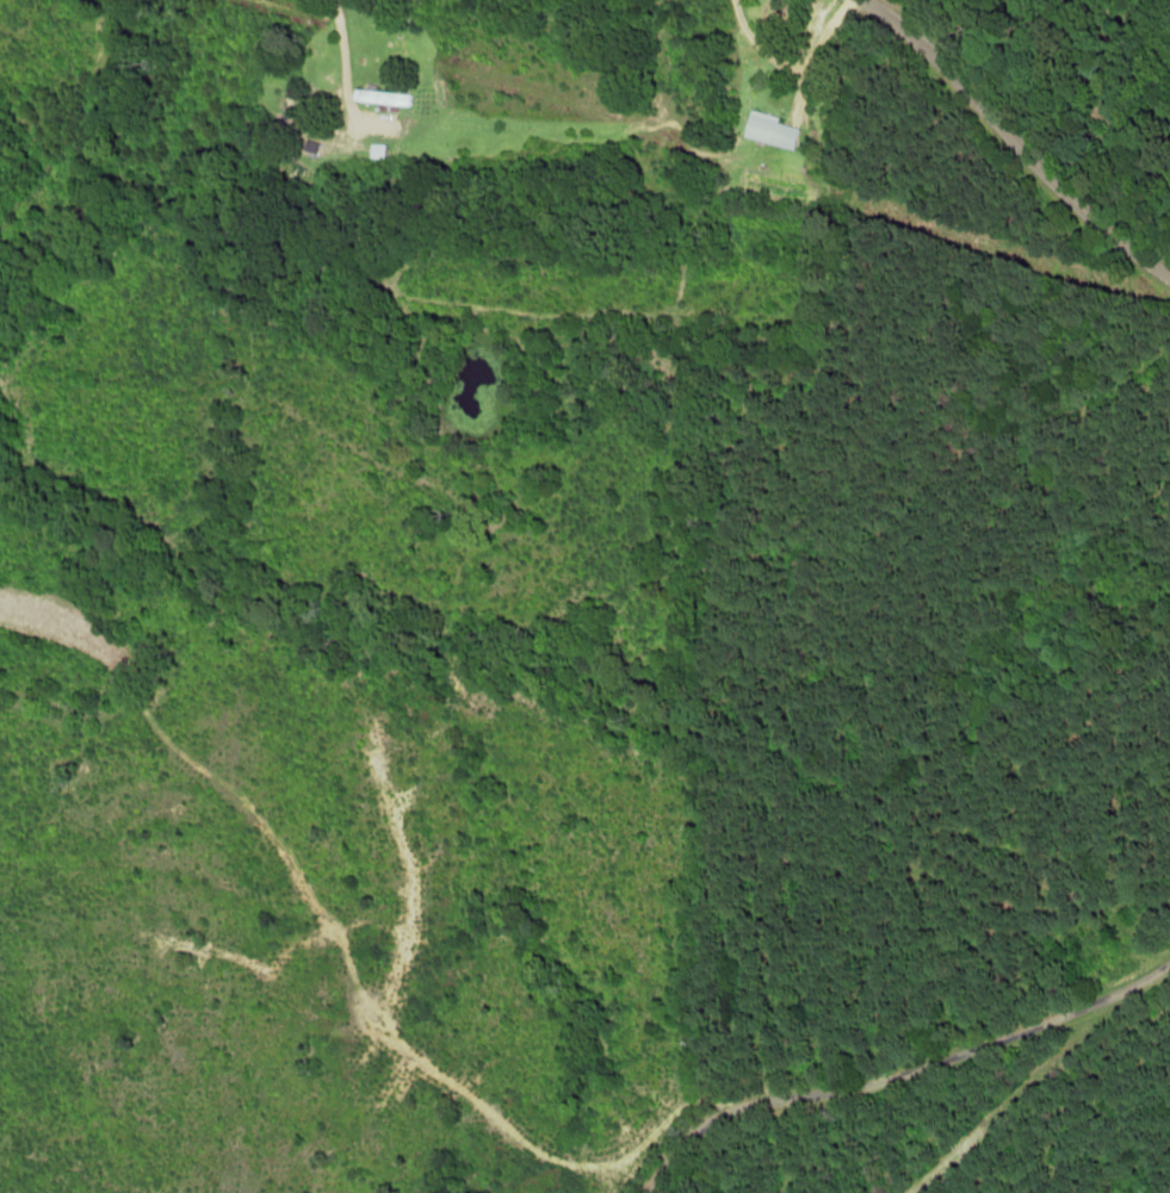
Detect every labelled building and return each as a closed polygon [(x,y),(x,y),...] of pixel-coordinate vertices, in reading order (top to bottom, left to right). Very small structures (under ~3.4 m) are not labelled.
[(406,106),(407,95),(350,88),(349,100),(406,106)] [(798,128),(776,122),(778,116),(748,108),(740,136),(792,150),(798,128)]
